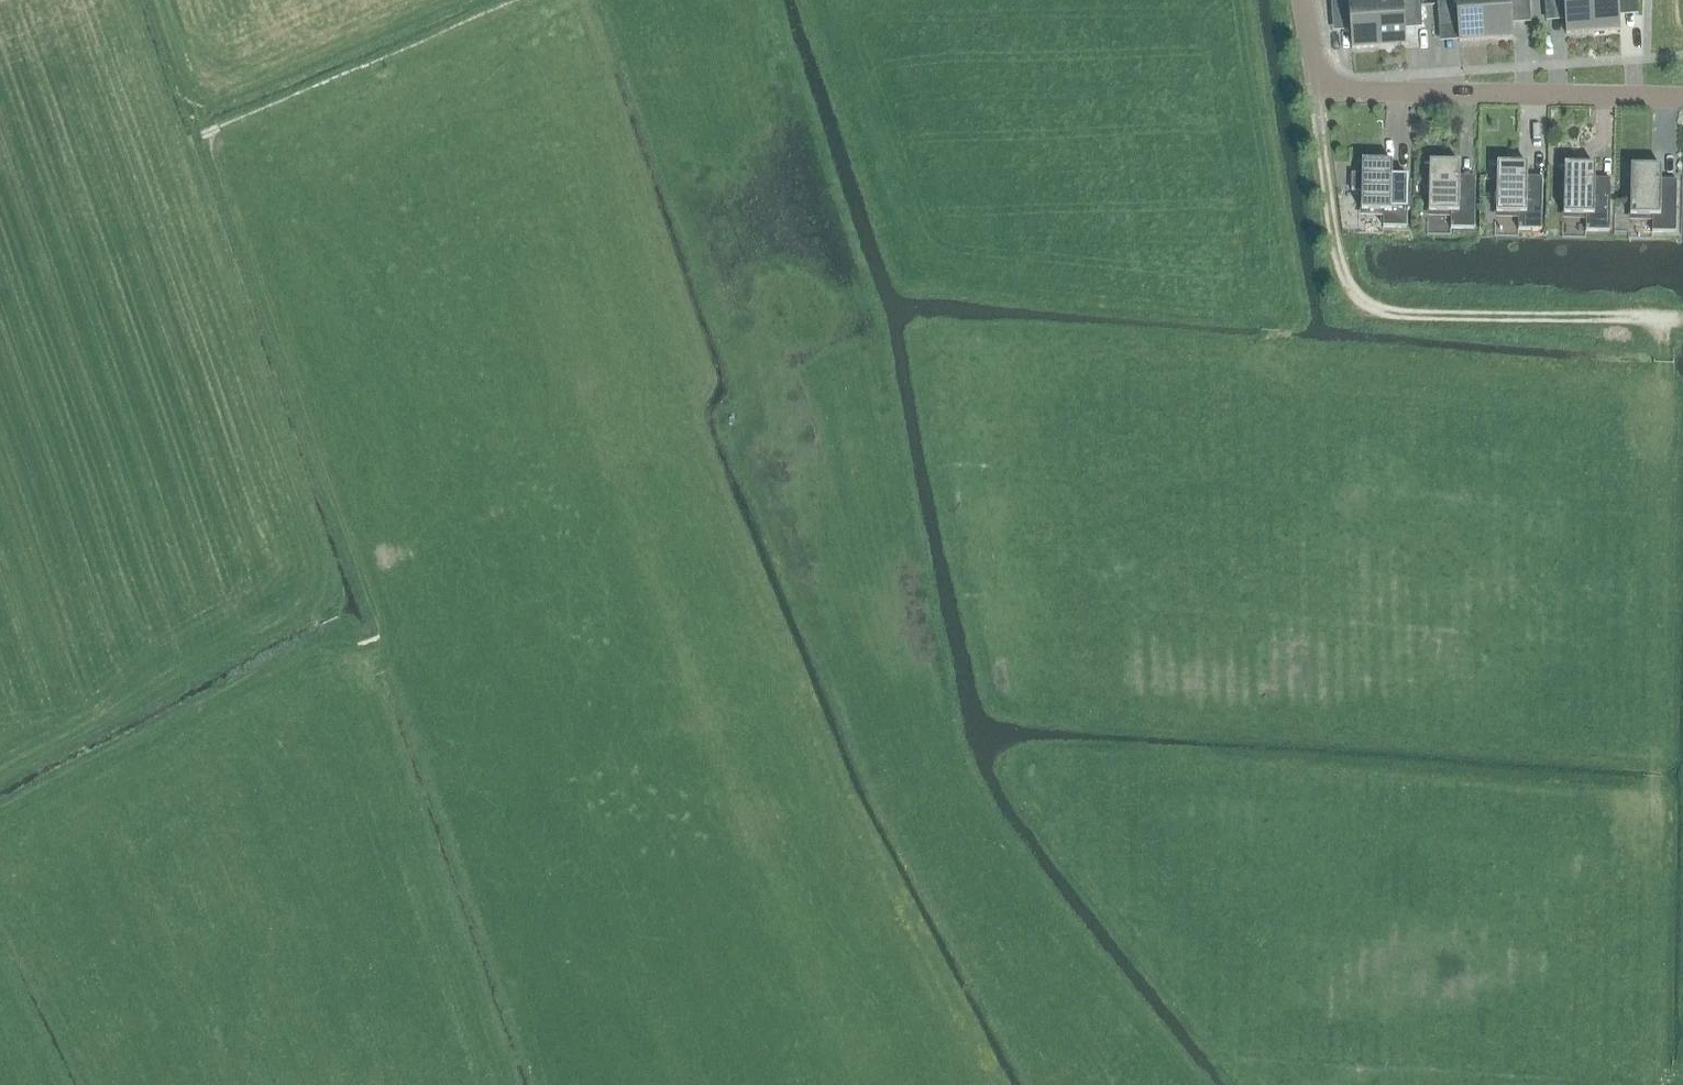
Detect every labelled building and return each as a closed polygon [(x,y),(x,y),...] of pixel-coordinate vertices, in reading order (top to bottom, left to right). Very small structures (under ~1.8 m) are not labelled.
[(1351,49),(1378,47),(1375,0),(1348,2),(1351,49)] [(1375,0),(1378,47),(1405,45),(1403,14),(1420,13),(1420,0),(1381,0),(1375,0)] [(1485,40),(1483,0),(1436,0),(1437,14),(1456,12),(1458,42),(1485,40)] [(1485,40),(1512,38),(1510,9),(1529,7),(1529,0),(1483,0),(1485,40)] [(1592,32),(1590,0),(1543,0),(1544,6),(1563,5),(1565,34),(1592,32)] [(1592,32),(1619,31),(1618,16),(1637,15),(1636,0),(1590,0),(1592,32)] [(1361,163),(1361,175),(1351,175),(1351,191),(1361,192),(1361,202),(1361,211),(1383,212),(1382,227),(1406,228),(1407,176),(1391,176),(1392,163),(1356,162),(1356,163),(1361,163)] [(1423,164),(1429,164),(1428,212),(1450,213),(1450,229),(1473,229),(1474,177),(1459,177),(1459,164),(1423,163),(1423,164)] [(1496,166),(1495,204),(1495,214),(1517,215),(1516,230),(1540,231),(1542,179),(1526,179),(1527,165),(1491,164),(1491,166),(1496,166)] [(1594,179),(1594,166),(1559,166),(1559,167),(1564,167),(1563,206),(1563,215),(1585,215),(1585,231),(1609,231),(1610,180),(1594,179)] [(1630,168),(1630,216),(1652,217),(1651,232),(1675,233),(1676,181),(1660,181),(1661,167),(1625,167),(1625,168),(1630,168)]
